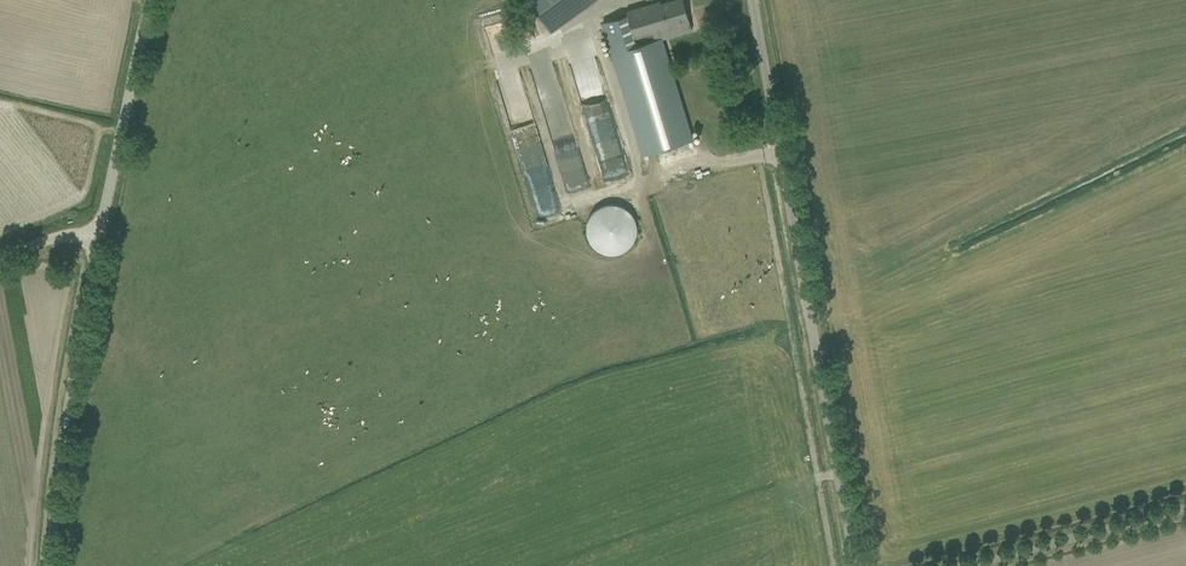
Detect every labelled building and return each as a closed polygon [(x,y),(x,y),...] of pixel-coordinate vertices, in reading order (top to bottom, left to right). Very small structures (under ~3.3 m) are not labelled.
[(540,19),(544,25),(550,33),(558,27),(596,0),(527,0),(540,19)] [(613,52),(644,154),(691,140),(660,39),(692,30),(683,0),(671,0),(661,3),(660,1),(626,11),(627,15),(604,22),(613,52)] [(722,11),(731,8),(729,0),(722,0),(719,1),(722,11)] [(495,43),(509,39),(503,20),(489,24),(495,43)] [(507,63),(533,168),(548,164),(525,71),(528,71),(525,59),(507,63)] [(577,66),(590,125),(594,124),(595,130),(610,127),(596,62),(577,66)] [(639,209),(593,208),(593,253),(639,254),(639,209)] [(582,230),(568,230),(568,242),(581,242),(582,230)]
